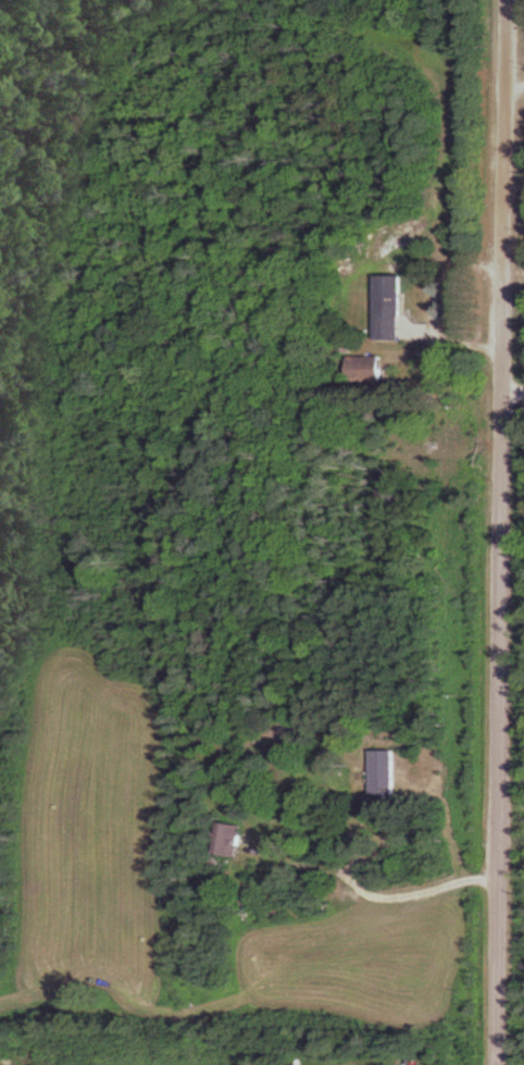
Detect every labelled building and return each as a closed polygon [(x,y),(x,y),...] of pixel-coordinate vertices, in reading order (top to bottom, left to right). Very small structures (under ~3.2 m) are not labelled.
[(380,277),(380,341),(407,341),(407,277),(380,277)] [(358,357),(358,383),(387,383),(387,357),(358,357)] [(400,751),(377,751),(377,796),(400,796),(400,751)] [(244,825),(220,820),(214,855),(237,859),(244,825)]
